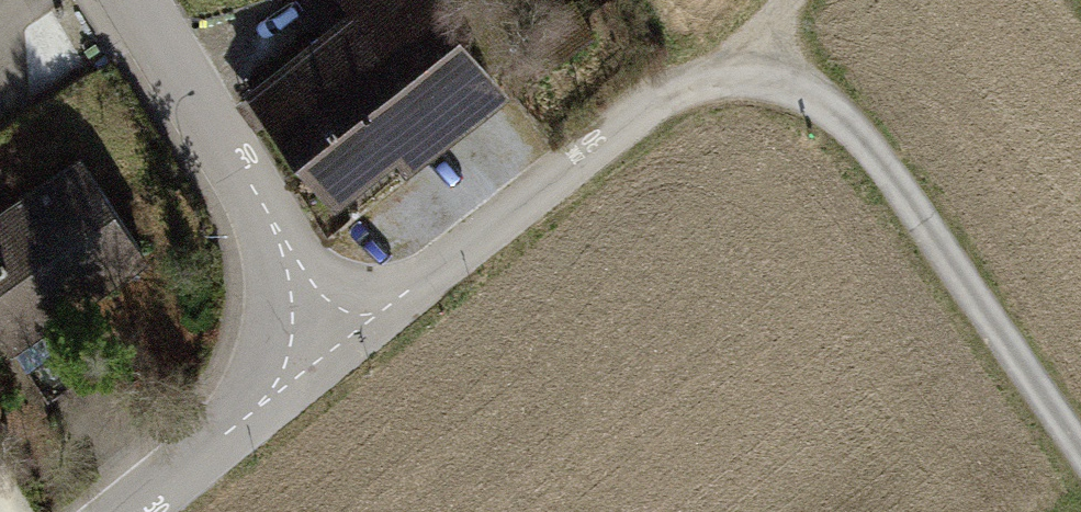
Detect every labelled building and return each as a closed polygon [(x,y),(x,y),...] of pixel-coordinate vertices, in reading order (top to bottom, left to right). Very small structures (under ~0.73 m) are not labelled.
[(337,202),(400,154),(411,168),(508,94),(436,0),(345,0),(352,9),(249,87),(337,202)] [(18,360),(155,271),(80,155),(0,207),(0,333),(18,360)]
